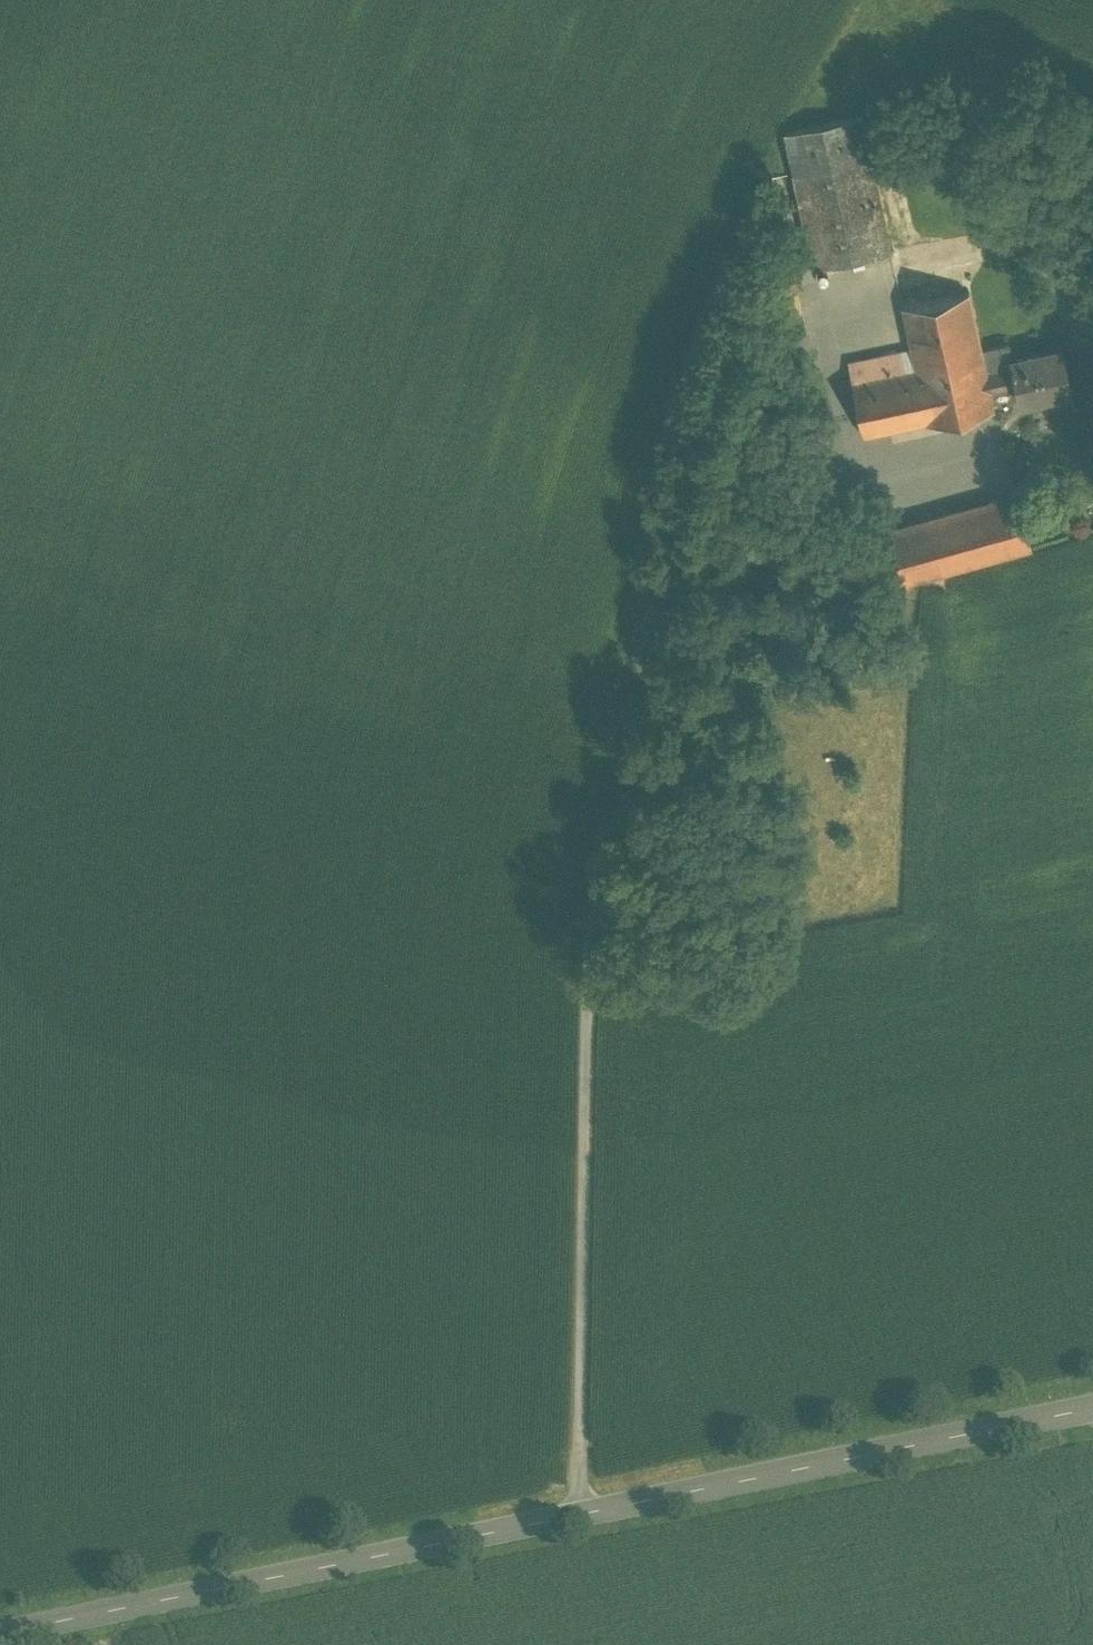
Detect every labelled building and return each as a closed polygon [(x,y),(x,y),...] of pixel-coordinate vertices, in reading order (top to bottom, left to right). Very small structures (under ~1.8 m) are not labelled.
[(863,115),(787,132),(795,171),(871,155),(863,115)] [(871,155),(795,171),(816,267),(892,250),(871,155)] [(784,251),(760,256),(770,298),(794,292),(784,251)] [(970,292),(904,306),(917,365),(903,368),(900,352),(850,363),(865,434),(928,420),(929,422),(995,408),(991,391),(987,371),(982,349),(970,292)] [(1009,344),(982,349),(987,371),(1013,365),(1011,358),(1013,358),(1009,344)] [(1013,358),(1011,358),(1013,365),(987,371),(991,391),(1017,386),(1021,402),(1073,391),(1064,347),(1013,358)] [(1018,494),(991,501),(1005,553),(1032,545),(1018,494)] [(991,501),(889,530),(903,582),(1005,553),(991,501)]
